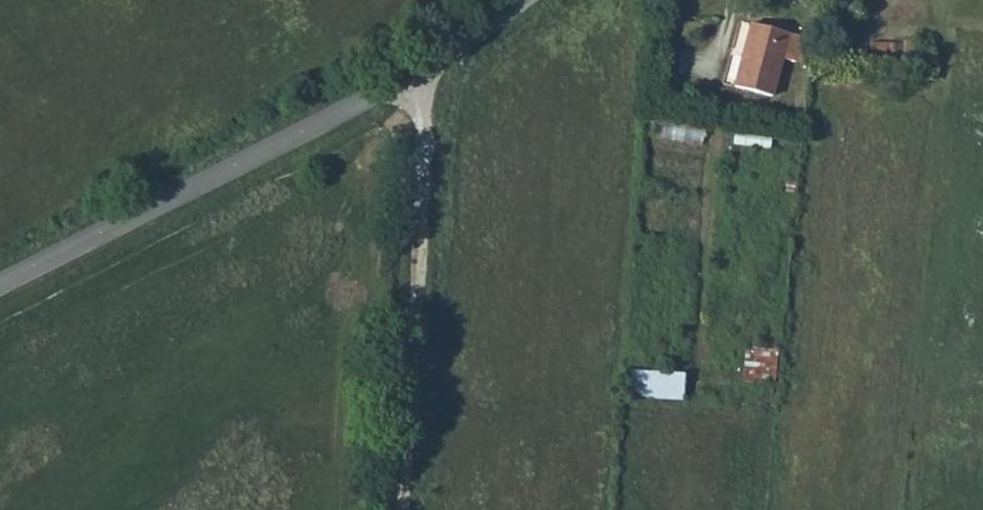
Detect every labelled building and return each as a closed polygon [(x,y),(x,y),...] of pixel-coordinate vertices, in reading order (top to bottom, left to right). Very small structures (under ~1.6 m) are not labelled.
[(779,59),(794,63),(801,37),(748,24),(733,86),(770,96),(779,59)] [(801,37),(794,63),(801,64),(807,39),(801,37)] [(777,380),(780,348),(748,345),(745,377),(777,380)] [(632,395),(686,397),(686,370),(633,368),(632,395)]
